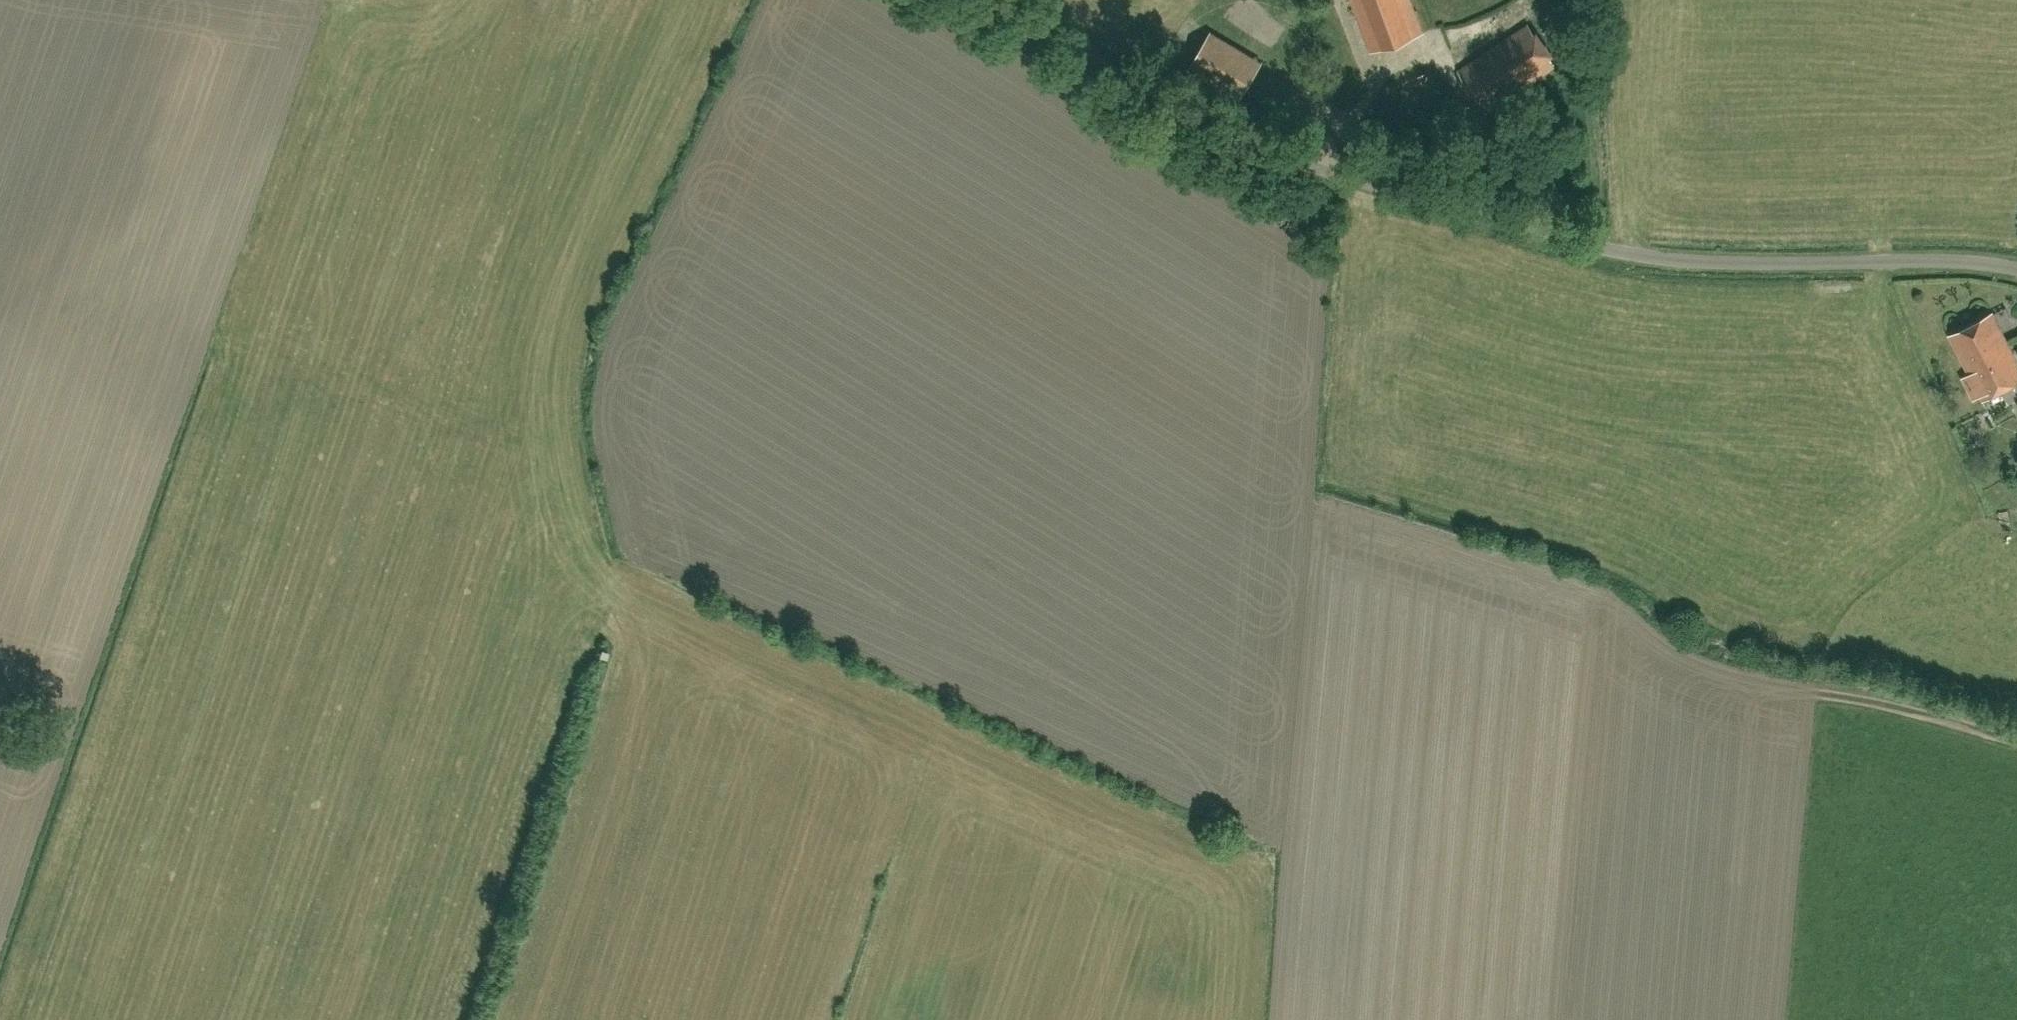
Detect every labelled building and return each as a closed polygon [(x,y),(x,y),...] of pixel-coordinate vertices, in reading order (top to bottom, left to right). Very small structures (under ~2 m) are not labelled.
[(1410,0),(1354,0),(1373,51),(1423,32),(1410,0)] [(1528,25),(1458,71),(1486,113),(1556,66),(1528,25)] [(1182,64),(1237,93),(1256,58),(1201,29),(1182,64)] [(1981,396),(1983,400),(2016,382),(2016,363),(1992,313),(1950,334),(1970,374),(1962,378),(1973,400),(1981,396)]
